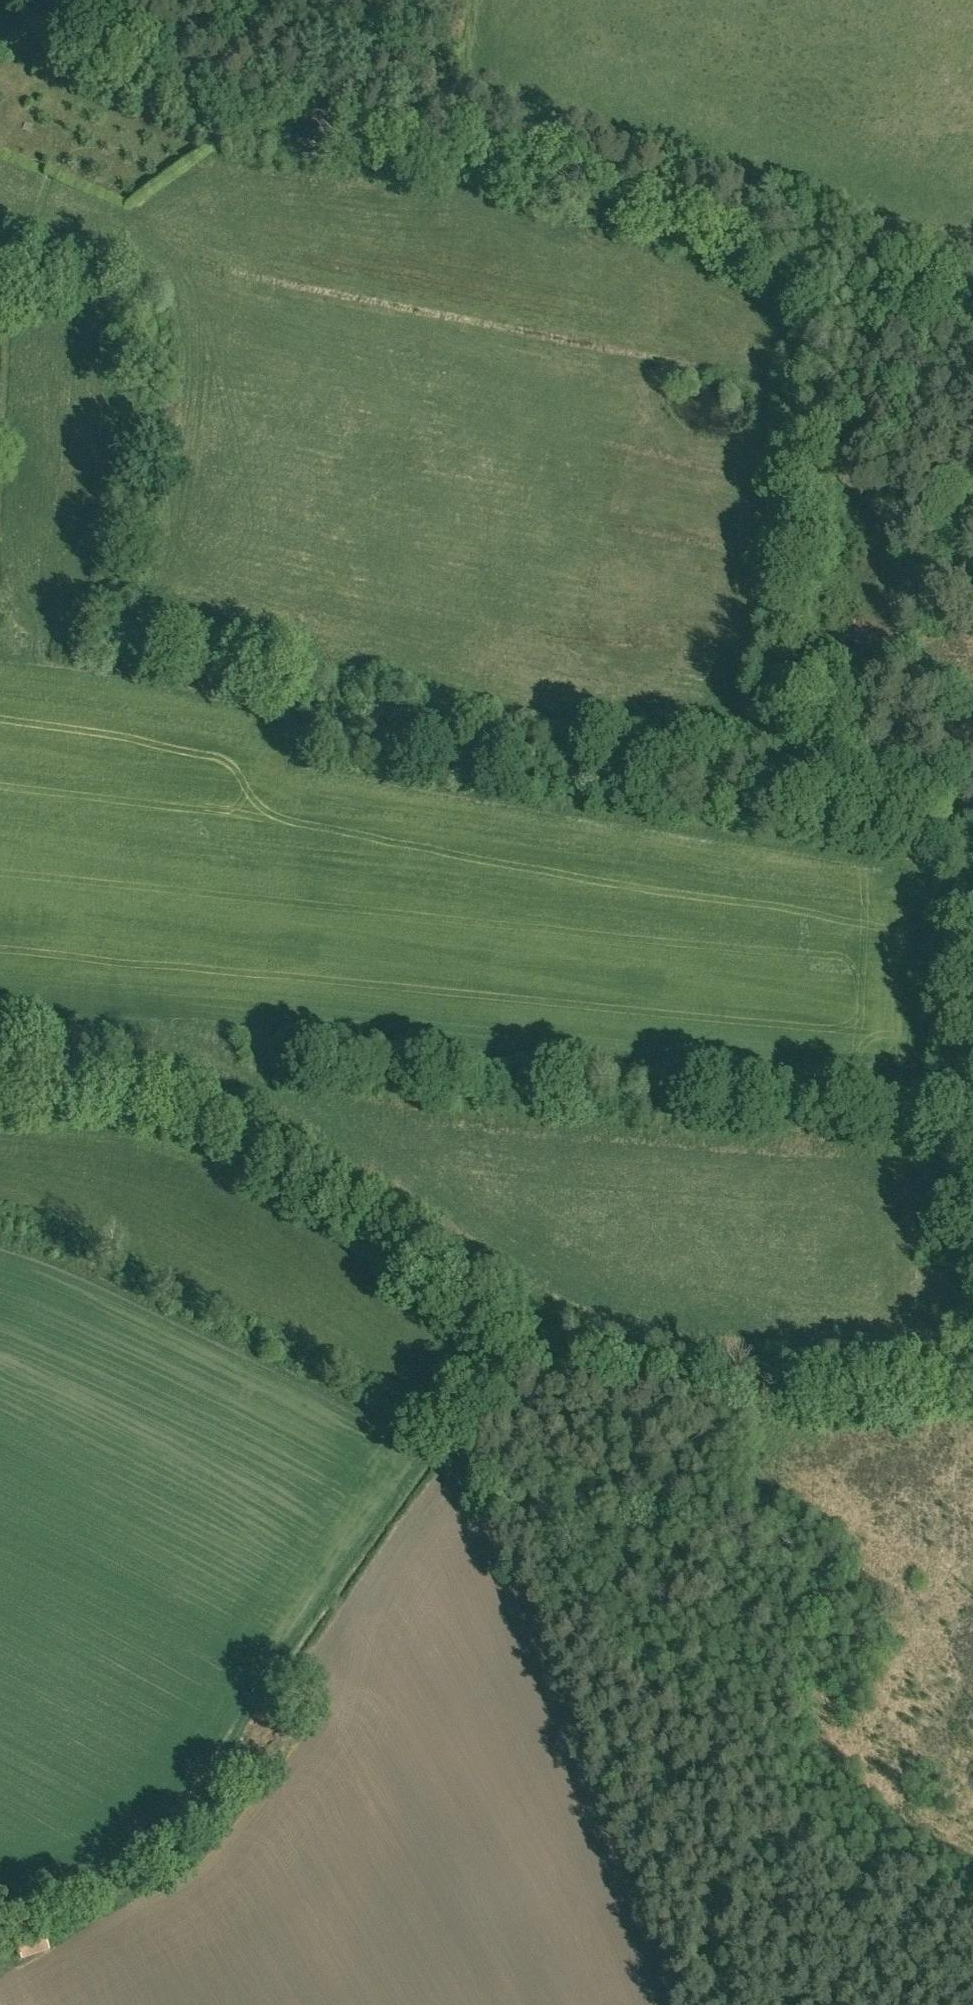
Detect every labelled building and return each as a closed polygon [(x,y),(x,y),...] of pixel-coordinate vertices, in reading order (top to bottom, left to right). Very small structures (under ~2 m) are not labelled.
[(20,1960),(49,1951),(42,1932),(14,1941),(20,1960)]
